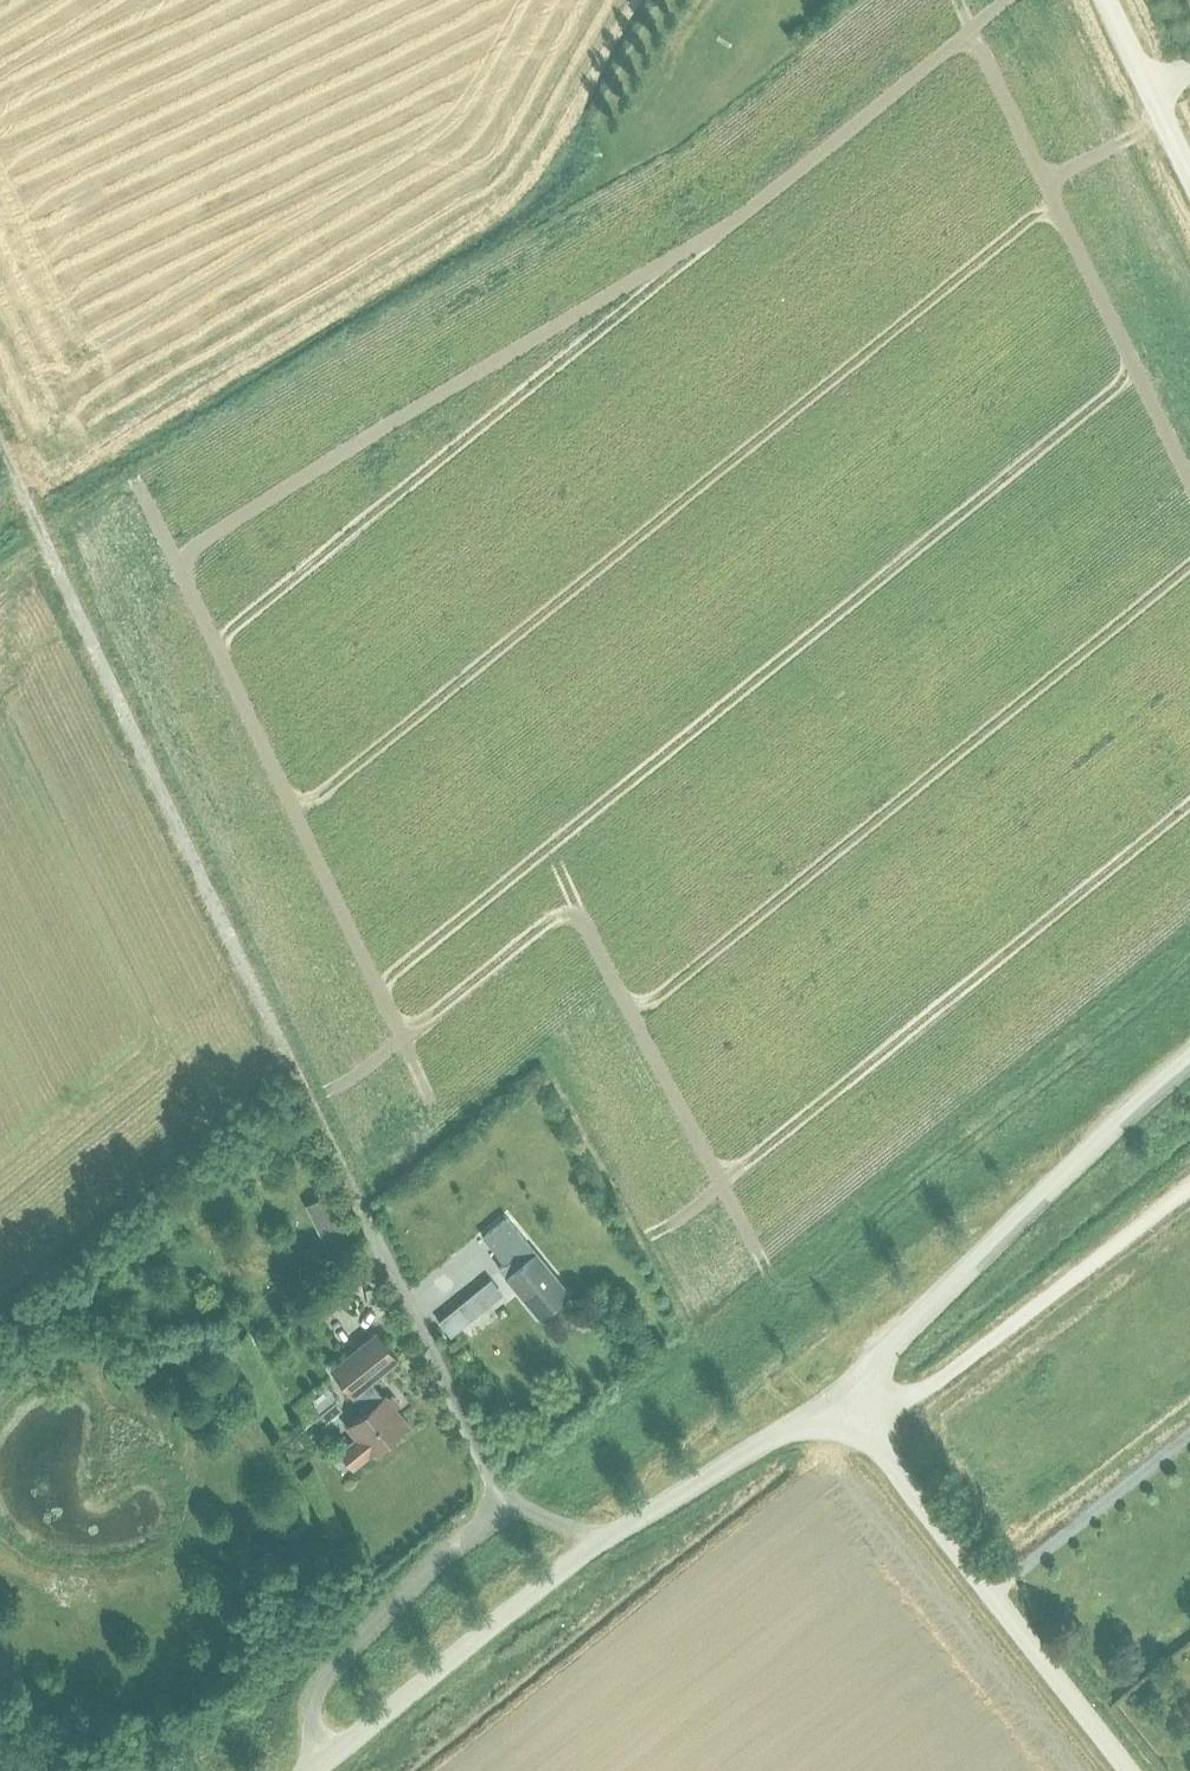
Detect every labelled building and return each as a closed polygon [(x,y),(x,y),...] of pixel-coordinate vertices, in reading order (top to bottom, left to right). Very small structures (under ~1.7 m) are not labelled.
[(325,1194),(304,1205),(324,1246),(346,1235),(325,1194)] [(484,1236),(496,1251),(512,1271),(507,1275),(540,1315),(569,1291),(507,1216),(484,1236)] [(470,1295),(440,1319),(452,1333),(482,1309),(470,1295)] [(353,1395),(354,1394),(367,1410),(348,1426),(357,1437),(342,1449),(355,1466),(370,1454),(408,1422),(386,1395),(384,1397),(371,1381),(398,1358),(377,1332),(332,1370),(353,1395)] [(320,1382),(310,1389),(323,1409),(333,1403),(320,1382)]
